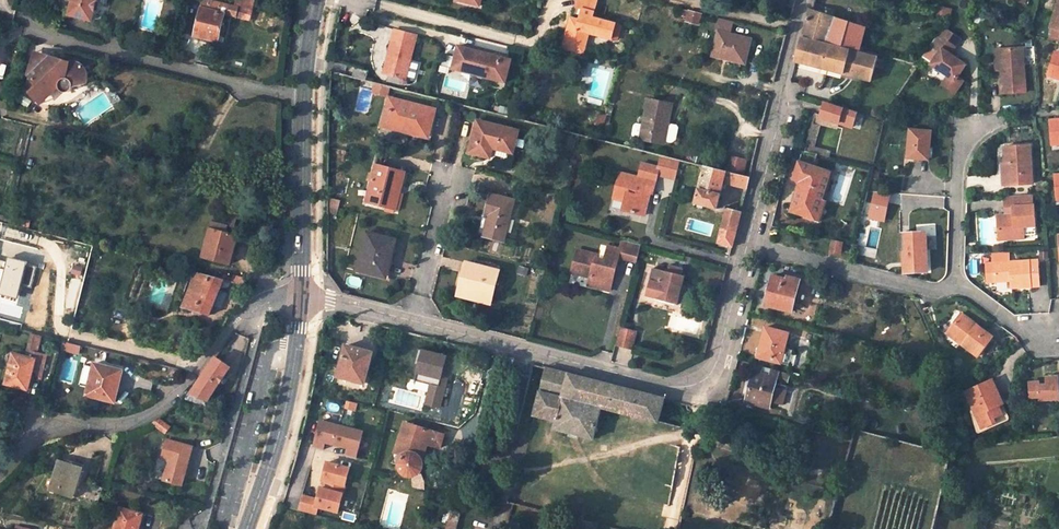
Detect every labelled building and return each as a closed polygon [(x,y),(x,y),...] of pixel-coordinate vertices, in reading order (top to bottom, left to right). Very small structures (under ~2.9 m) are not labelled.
[(101,0),(78,0),(74,15),(96,20),(101,0)] [(194,36),(218,42),(225,15),(237,17),(240,8),(211,0),(203,0),(194,36)] [(253,0),(237,0),(236,5),(252,9),(254,0),(253,0)] [(579,29),(570,27),(564,47),(584,54),(590,34),(613,40),(614,39),(615,33),(620,35),(622,27),(617,25),(594,18),(599,0),(581,0),(577,14),(582,16),(581,21),(579,29)] [(771,9),(782,12),(785,0),(773,0),(771,9)] [(252,11),(240,8),(237,17),(249,20),(252,11)] [(865,29),(808,9),(801,35),(825,41),(860,50),(865,29)] [(697,14),(682,10),(681,15),(687,17),(686,21),(695,23),(697,14)] [(572,18),(570,27),(579,29),(581,21),(572,18)] [(733,22),(718,19),(715,30),(719,31),(712,56),(722,58),(723,55),(745,60),(751,39),(730,34),(733,22)] [(948,31),(942,27),(922,57),(931,63),(930,64),(947,75),(941,84),(954,92),(962,80),(957,77),(965,64),(950,54),(956,44),(944,36),(948,31)] [(417,35),(395,30),(383,73),(413,81),(418,62),(410,60),(417,35)] [(960,39),(948,31),(944,36),(956,44),(960,39)] [(794,61),(871,82),(877,57),(824,43),(825,41),(801,35),(794,61)] [(511,59),(458,46),(452,68),(505,82),(511,59)] [(1022,48),(998,49),(1001,85),(998,85),(999,94),(1026,92),(1022,48)] [(1056,52),(1049,74),(1058,77),(1057,79),(1058,79),(1058,53),(1056,52)] [(744,64),(745,60),(723,55),(722,58),(744,64)] [(61,64),(57,68),(49,60),(36,56),(29,75),(38,85),(30,92),(38,101),(59,88),(60,91),(64,93),(67,94),(70,93),(73,90),(74,85),(72,82),(80,81),(88,85),(89,81),(89,77),(88,73),(85,69),(83,66),(80,65),(78,64),(74,63),(71,63),(68,64),(66,63),(64,63),(61,64)] [(355,67),(353,76),(365,80),(368,71),(355,67)] [(433,109),(390,98),(387,110),(391,111),(387,126),(399,129),(400,124),(418,128),(416,133),(416,135),(428,138),(432,121),(429,120),(433,109)] [(672,103),(648,99),(640,139),(664,143),(665,141),(668,123),(672,103)] [(824,103),(820,117),(839,122),(842,109),(824,103)] [(804,151),(811,153),(813,148),(819,122),(820,117),(814,115),(804,151)] [(837,127),(839,122),(820,117),(819,122),(837,127)] [(1051,121),(1053,146),(1058,145),(1058,120),(1051,121)] [(518,130),(478,121),(469,152),(489,157),(492,148),(512,152),(518,130)] [(638,138),(641,125),(634,123),(631,137),(638,138)] [(668,123),(665,141),(669,142),(672,142),(676,139),(678,127),(676,124),(668,123)] [(399,129),(416,133),(418,128),(400,124),(399,129)] [(931,131),(909,129),(907,158),(928,159),(931,131)] [(1029,145),(1003,147),(1004,165),(1009,165),(1010,186),(1032,185),(1029,145)] [(830,153),(813,148),(811,153),(818,154),(829,157),(830,153)] [(801,182),(791,211),(814,219),(820,201),(829,173),(813,167),(818,154),(811,153),(804,151),(803,151),(794,179),(801,182)] [(734,173),(738,155),(728,152),(723,170),(734,173)] [(619,171),(612,197),(624,200),(622,208),(644,214),(648,197),(645,196),(647,191),(649,192),(652,192),(657,174),(675,178),(680,159),(661,154),(658,166),(641,162),(637,176),(619,171)] [(404,172),(377,165),(367,201),(388,207),(394,188),(400,189),(404,172)] [(705,165),(695,202),(717,208),(723,183),(746,188),(749,176),(734,173),(723,170),(705,165)] [(1004,165),(1002,165),(1003,186),(1010,186),(1009,165),(1004,165)] [(874,170),(871,182),(877,184),(880,172),(874,170)] [(395,209),(400,189),(394,188),(388,207),(395,209)] [(514,200),(491,194),(485,214),(489,215),(484,235),(504,240),(514,200)] [(1035,227),(1034,207),(1033,207),(1032,195),(1005,197),(1006,217),(997,217),(998,232),(1004,232),(1005,241),(1025,239),(1025,233),(1024,227),(1035,227)] [(814,219),(820,221),(826,203),(820,201),(814,219)] [(886,206),(869,202),(866,217),(883,221),(886,206)] [(740,212),(728,209),(718,243),(732,246),(740,212)] [(203,257),(230,263),(237,235),(227,232),(229,225),(235,226),(237,217),(215,211),(203,257)] [(396,239),(367,232),(358,271),(383,277),(388,258),(391,258),(396,239)] [(924,232),(904,234),(906,273),(926,272),(924,232)] [(603,260),(596,258),(596,254),(576,249),(570,271),(588,276),(586,283),(607,289),(612,272),(610,272),(611,267),(614,267),(617,256),(635,261),(639,244),(622,239),(619,249),(607,246),(603,260)] [(834,240),(831,251),(841,253),(844,242),(834,240)] [(1008,253),(992,254),(993,265),(986,266),(987,284),(1011,282),(1012,289),(1040,287),(1038,262),(1009,264),(1008,253)] [(499,270),(466,261),(457,295),(491,304),(499,270)] [(651,267),(644,295),(654,298),(654,299),(676,304),(684,275),(681,274),(682,268),(667,264),(666,270),(651,267)] [(85,268),(75,266),(73,273),(82,276),(85,268)] [(197,272),(183,307),(209,314),(224,279),(197,272)] [(788,279),(774,276),(766,305),(793,312),(800,280),(788,277),(788,279)] [(993,340),(963,316),(950,332),(966,344),(964,347),(979,358),(993,340)] [(630,347),(634,330),(618,326),(613,343),(630,347)] [(789,333),(766,327),(758,357),(782,363),(789,333)] [(948,335),(964,347),(966,344),(950,332),(948,335)] [(38,352),(42,337),(30,334),(27,350),(38,352)] [(80,345),(63,341),(61,349),(78,353),(80,345)] [(187,346),(177,342),(175,347),(185,351),(187,346)] [(372,352),(346,344),(338,376),(364,383),(372,352)] [(431,384),(426,404),(440,407),(453,358),(418,348),(414,364),(418,366),(415,380),(431,384)] [(36,359),(13,353),(5,383),(28,389),(36,359)] [(208,399),(209,400),(230,367),(216,357),(190,394),(208,399)] [(123,370),(95,364),(87,395),(115,402),(123,370)] [(548,368),(535,414),(559,420),(557,428),(594,438),(602,408),(659,422),(665,398),(548,368)] [(777,378),(755,372),(747,402),(770,408),(777,378)] [(1029,384),(1030,399),(1040,398),(1040,402),(1058,401),(1058,404),(1058,385),(1058,378),(1046,379),(1046,383),(1046,386),(1040,386),(1040,384),(1029,384)] [(974,410),(983,433),(996,427),(994,420),(1003,416),(996,402),(1000,400),(992,381),(966,394),(974,410)] [(206,405),(208,399),(190,394),(184,399),(206,405)] [(996,402),(1003,416),(994,420),(996,427),(1006,422),(1008,420),(1008,418),(1000,400),(996,402)] [(983,433),(974,410),(970,412),(975,432),(977,434),(979,435),(983,433)] [(171,427),(160,418),(152,422),(166,433),(171,427)] [(363,432),(321,420),(314,447),(323,449),(325,441),(349,448),(347,455),(356,458),(363,432)] [(445,434),(405,421),(395,452),(403,454),(401,456),(400,459),(399,461),(398,464),(399,467),(400,470),(402,472),(404,474),(406,476),(409,477),(412,477),(415,476),(417,475),(421,472),(421,471),(423,469),(424,466),(424,463),(423,458),(428,443),(440,447),(445,434)] [(182,485),(192,446),(166,439),(161,458),(170,460),(169,464),(167,463),(163,479),(182,485)] [(344,454),(345,447),(333,445),(332,452),(344,454)] [(81,467),(59,460),(51,490),(98,504),(103,487),(77,479),(81,467)] [(304,495),(300,510),(316,514),(318,506),(339,511),(350,467),(328,462),(323,479),(326,480),(324,488),(321,487),(318,499),(304,495)] [(297,485),(303,468),(295,466),(290,483),(297,485)] [(412,477),(413,485),(423,488),(422,477),(421,472),(417,475),(415,476),(412,477)] [(119,508),(114,528),(138,528),(143,514),(119,508)] [(577,519),(575,528),(598,528),(600,524),(577,519)] [(449,521),(446,528),(456,528),(458,523),(449,521)]
